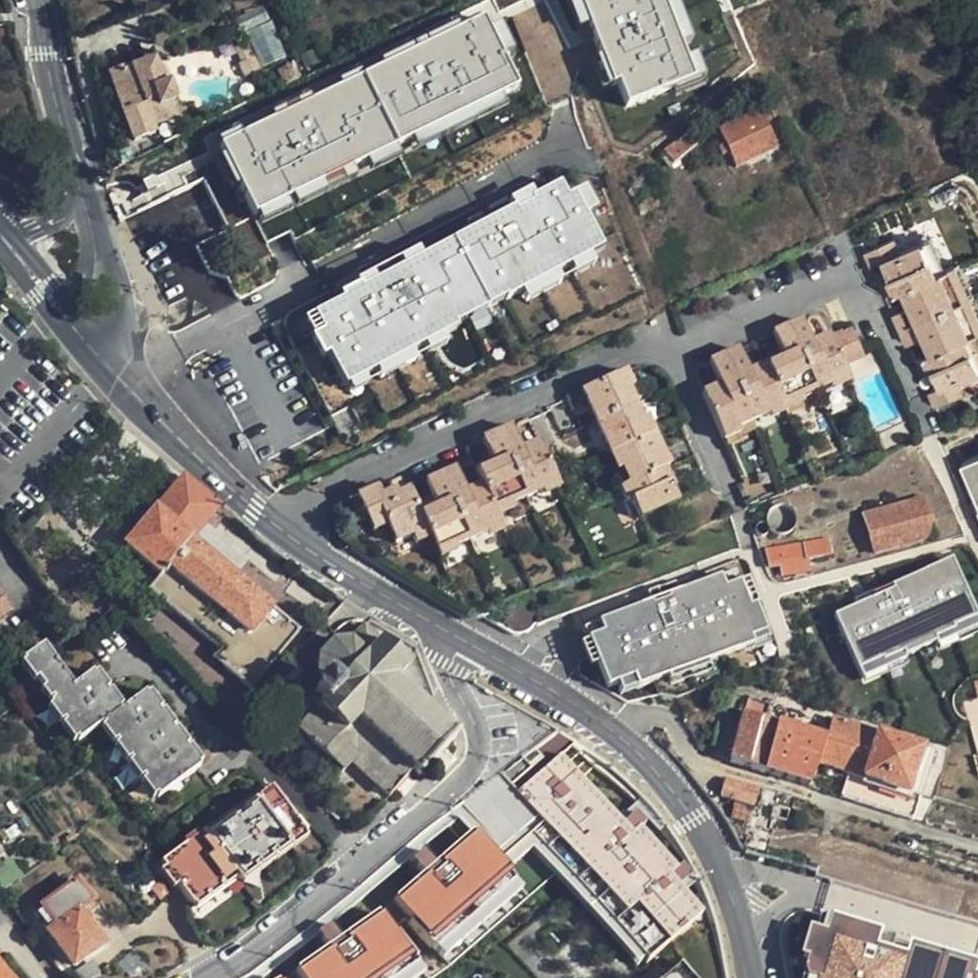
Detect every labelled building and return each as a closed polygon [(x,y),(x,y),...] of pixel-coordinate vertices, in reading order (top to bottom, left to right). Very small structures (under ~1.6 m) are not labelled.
[(621,108),(706,80),(695,48),(694,48),(678,0),(568,0),(577,28),(592,23),(621,108)] [(245,13),(259,66),(284,59),(270,7),(245,13)] [(152,61),(128,69),(144,112),(168,102),(152,61)] [(144,112),(128,69),(109,77),(133,141),(153,135),(144,112)] [(777,148),(760,110),(720,130),(726,143),(719,147),(725,160),(733,157),(737,165),(777,148)] [(319,165),(298,121),(238,149),(259,193),(319,165)] [(692,132),(661,156),(670,166),(700,144),(692,132)] [(537,297),(604,262),(561,184),(529,201),(514,208),(419,257),(403,265),(374,280),(359,288),(341,297),(343,301),(313,317),(320,332),(310,337),(321,359),(336,352),(350,380),(381,363),(387,373),(457,339),(451,330),(531,288),(537,297)] [(525,194),(511,202),(514,208),(529,201),(525,194)] [(932,241),(922,245),(936,277),(946,272),(932,241)] [(936,277),(922,245),(899,255),(893,242),(865,254),(872,269),(883,264),(889,280),(887,281),(894,295),(902,292),(912,287),(936,277)] [(416,251),(400,260),(403,265),(419,257),(416,251)] [(949,271),(962,301),(970,298),(956,267),(949,271)] [(946,272),(936,277),(912,287),(919,304),(908,308),(893,315),(899,330),(962,301),(949,271),(946,272)] [(372,275),(356,282),(359,288),(374,280),(372,275)] [(912,287),(902,292),(908,308),(919,304),(912,287)] [(962,301),(975,332),(977,331),(977,315),(970,298),(962,301)] [(975,332),(962,301),(899,330),(906,346),(922,339),(932,335),(938,347),(963,337),(973,333),(975,332)] [(320,332),(313,317),(303,322),(310,337),(320,332)] [(802,323),(786,330),(814,394),(830,387),(847,380),(842,367),(831,343),(814,350),(812,344),(802,323)] [(781,364),(765,371),(782,408),(799,401),(814,394),(786,330),(769,338),(778,358),(781,364)] [(852,333),(831,343),(842,367),(862,358),(852,333)] [(963,337),(977,370),(977,345),(973,333),(963,337)] [(932,335),(922,339),(927,352),(938,347),(932,335)] [(828,337),(812,344),(814,350),(831,343),(828,337)] [(938,347),(927,352),(921,354),(928,370),(930,369),(937,387),(927,392),(933,407),(960,395),(954,380),(977,370),(963,337),(938,347)] [(738,352),(721,359),(750,422),(765,416),(782,408),(765,371),(750,378),(747,372),(738,352)] [(763,365),(765,371),(781,364),(778,358),(763,365)] [(750,422),(721,359),(705,366),(715,387),(718,392),(702,399),(718,437),(735,429),(750,422)] [(381,363),(350,380),(356,391),(387,373),(381,363)] [(763,365),(747,372),(750,378),(765,371),(763,365)] [(584,392),(596,425),(636,410),(630,395),(636,392),(629,375),(584,392)] [(847,380),(830,387),(832,393),(850,385),(847,380)] [(718,392),(715,387),(700,394),(702,399),(718,392)] [(799,401),(782,408),(784,414),(801,406),(799,401)] [(782,408),(765,416),(768,421),(784,414),(782,408)] [(636,410),(596,425),(609,457),(654,440),(647,423),(641,425),(636,410)] [(564,488),(544,446),(528,453),(525,446),(515,425),(498,433),(527,497),(543,490),(546,497),(564,488)] [(735,429),(718,437),(721,442),(738,434),(735,429)] [(514,503),(527,497),(498,433),(483,440),(492,461),(495,468),(479,475),(484,483),(487,489),(499,516),(516,509),(514,503)] [(528,453),(544,446),(541,439),(525,446),(528,453)] [(654,440),(609,457),(615,475),(619,473),(625,488),(661,474),(665,472),(654,440)] [(969,463),(977,485),(977,460),(969,463)] [(495,468),(492,461),(477,469),(479,475),(495,468)] [(505,530),(499,516),(487,489),(470,496),(468,490),(458,470),(443,477),(471,540),(486,533),(488,537),(505,530)] [(661,474),(625,488),(615,491),(622,510),(629,507),(635,523),(674,507),(661,474)] [(471,540),(443,477),(426,484),(435,504),(438,510),(422,518),(429,531),(433,541),(441,558),(458,551),(457,546),(471,540)] [(221,510),(185,478),(127,546),(161,576),(169,568),(248,636),(271,612),(192,543),(221,510)] [(484,483),(468,490),(470,496),(487,489),(484,483)] [(422,518),(420,512),(410,491),(399,496),(385,502),(383,499),(379,488),(351,501),(358,515),(365,512),(376,534),(389,528),(396,545),(413,538),(429,531),(422,518)] [(385,502),(399,496),(396,492),(383,499),(385,502)] [(933,539),(921,499),(863,517),(874,556),(933,539)] [(438,510),(435,504),(420,512),(422,518),(438,510)] [(433,541),(429,531),(413,538),(417,548),(433,541)] [(806,560),(829,555),(828,539),(766,551),(767,567),(780,565),(782,577),(807,572),(806,560)] [(972,614),(947,559),(888,586),(890,590),(832,617),(856,671),(901,650),(903,654),(934,640),(932,636),(953,626),(951,623),(972,614)] [(754,638),(765,634),(754,606),(748,608),(738,583),(722,589),(717,578),(675,595),(656,602),(652,591),(630,600),(634,610),(576,633),(600,694),(611,690),(627,684),(631,695),(669,680),(710,664),(757,646),(754,638)] [(10,607),(0,592),(0,614),(10,607)] [(972,614),(951,623),(953,626),(932,636),(934,640),(939,650),(977,632),(977,626),(972,614)] [(420,776),(455,740),(394,683),(405,670),(364,631),(350,644),(334,647),(318,663),(316,679),(324,686),(324,685),(337,697),(326,709),(319,702),(307,689),(293,704),(299,710),(287,723),(300,736),(297,740),(319,763),(323,758),(340,774),(351,762),(389,797),(413,770),(420,776)] [(116,713),(77,661),(59,672),(41,646),(20,661),(79,740),(105,721),(161,795),(196,768),(141,695),(116,713)] [(903,654),(901,650),(856,671),(863,685),(908,664),(903,654)] [(253,692),(223,661),(201,684),(232,715),(253,692)] [(714,675),(710,664),(669,680),(673,691),(714,675)] [(324,686),(319,702),(326,709),(337,697),(324,685),(324,686)] [(762,775),(777,724),(745,714),(729,764),(762,775)] [(779,717),(777,724),(762,775),(808,789),(816,765),(824,739),(799,731),(801,725),(779,717)] [(830,721),(824,739),(816,765),(847,775),(862,731),(830,721)] [(862,731),(847,775),(839,799),(912,821),(933,755),(862,731)] [(556,759),(503,801),(636,966),(639,969),(694,921),(673,896),(666,901),(653,886),(668,872),(632,831),(617,845),(582,807),(591,799),(556,759)] [(730,783),(726,782),(721,801),(736,805),(731,820),(749,825),(759,792),(730,783)] [(236,879),(302,835),(274,794),(211,837),(208,834),(162,865),(187,904),(232,874),(236,879)] [(503,801),(472,830),(500,864),(525,843),(629,972),(636,966),(503,801)] [(472,830),(391,893),(430,944),(512,878),(472,830)] [(104,942),(83,914),(80,917),(56,885),(26,906),(71,966),(104,942)] [(288,965),(297,977),(383,977),(408,960),(369,908),(288,965)] [(805,911),(800,930),(817,935),(822,915),(805,911)] [(976,959),(903,941),(900,954),(870,946),(875,929),(822,915),(817,935),(800,930),(793,959),(799,961),(794,977),(974,977),(971,977),(976,959)] [(675,965),(660,977),(687,977),(675,965)]
